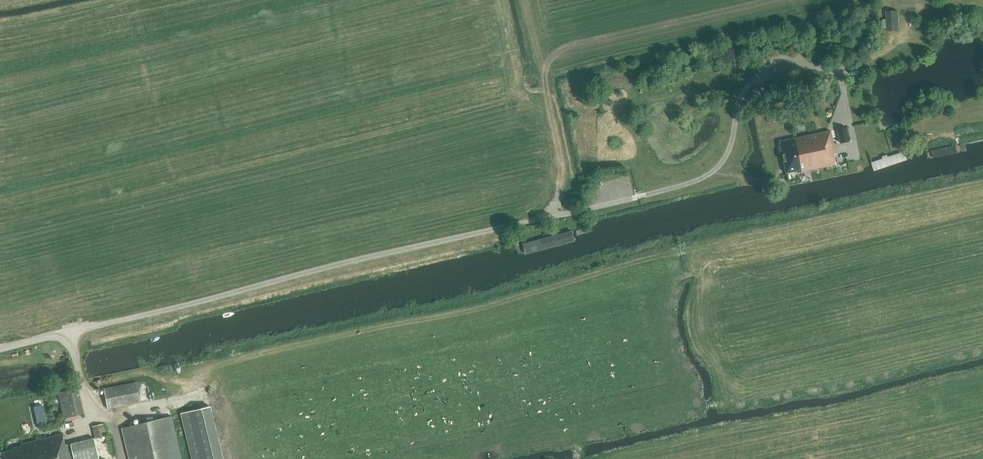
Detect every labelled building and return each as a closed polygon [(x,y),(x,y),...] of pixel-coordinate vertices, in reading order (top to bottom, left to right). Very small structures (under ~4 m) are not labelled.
[(887,19),(887,28),(887,31),(899,31),(898,11),(886,11),(887,19)] [(849,141),(846,127),(837,129),(840,143),(849,141)] [(830,131),(779,142),(786,173),(797,170),(798,172),(836,164),(834,154),(835,154),(830,131)] [(960,143),(926,151),(928,159),(962,151),(960,143)] [(565,207),(580,204),(578,197),(563,201),(565,207)] [(571,228),(523,243),(526,252),(573,237),(571,228)] [(103,388),(108,408),(140,401),(136,381),(103,388)] [(65,419),(85,415),(79,389),(59,393),(65,419)] [(212,405),(181,413),(192,458),(225,458),(212,405)] [(45,413),(37,415),(38,423),(47,421),(45,413)] [(171,416),(122,428),(129,458),(182,458),(171,416)] [(95,438),(106,435),(103,423),(92,426),(95,438)] [(63,434),(22,444),(22,446),(14,448),(14,450),(1,453),(2,458),(97,458),(99,458),(94,439),(68,445),(66,445),(63,434)]
